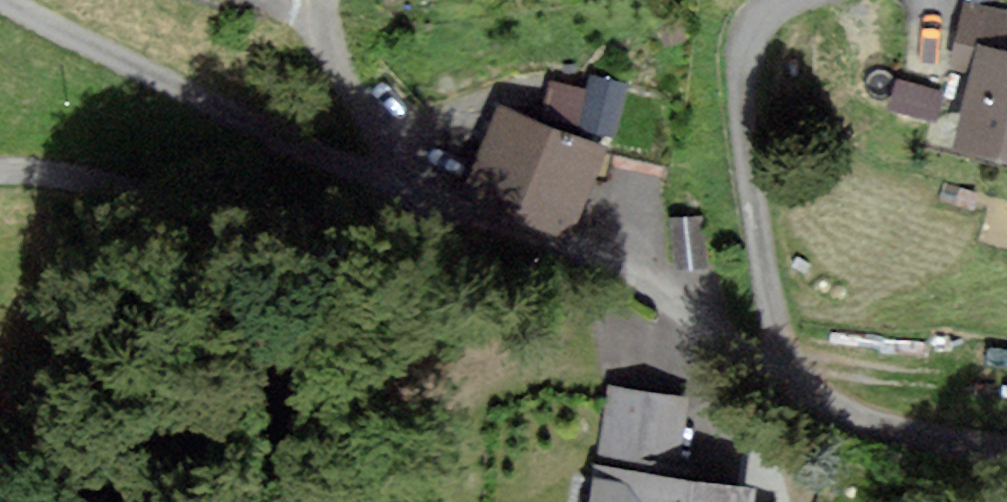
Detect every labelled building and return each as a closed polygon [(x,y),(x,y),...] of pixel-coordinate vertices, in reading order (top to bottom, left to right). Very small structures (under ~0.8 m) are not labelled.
[(967,7),(952,70),(973,75),(958,141),(1006,153),(1006,17),(967,7)] [(615,124),(627,75),(588,66),(584,81),(549,72),(541,105),(615,124)] [(604,150),(501,108),(466,193),(569,235),(604,150)] [(693,406),(620,397),(612,465),(685,473),(693,406)] [(776,492),(594,474),(592,501),(775,501),(776,492)]
